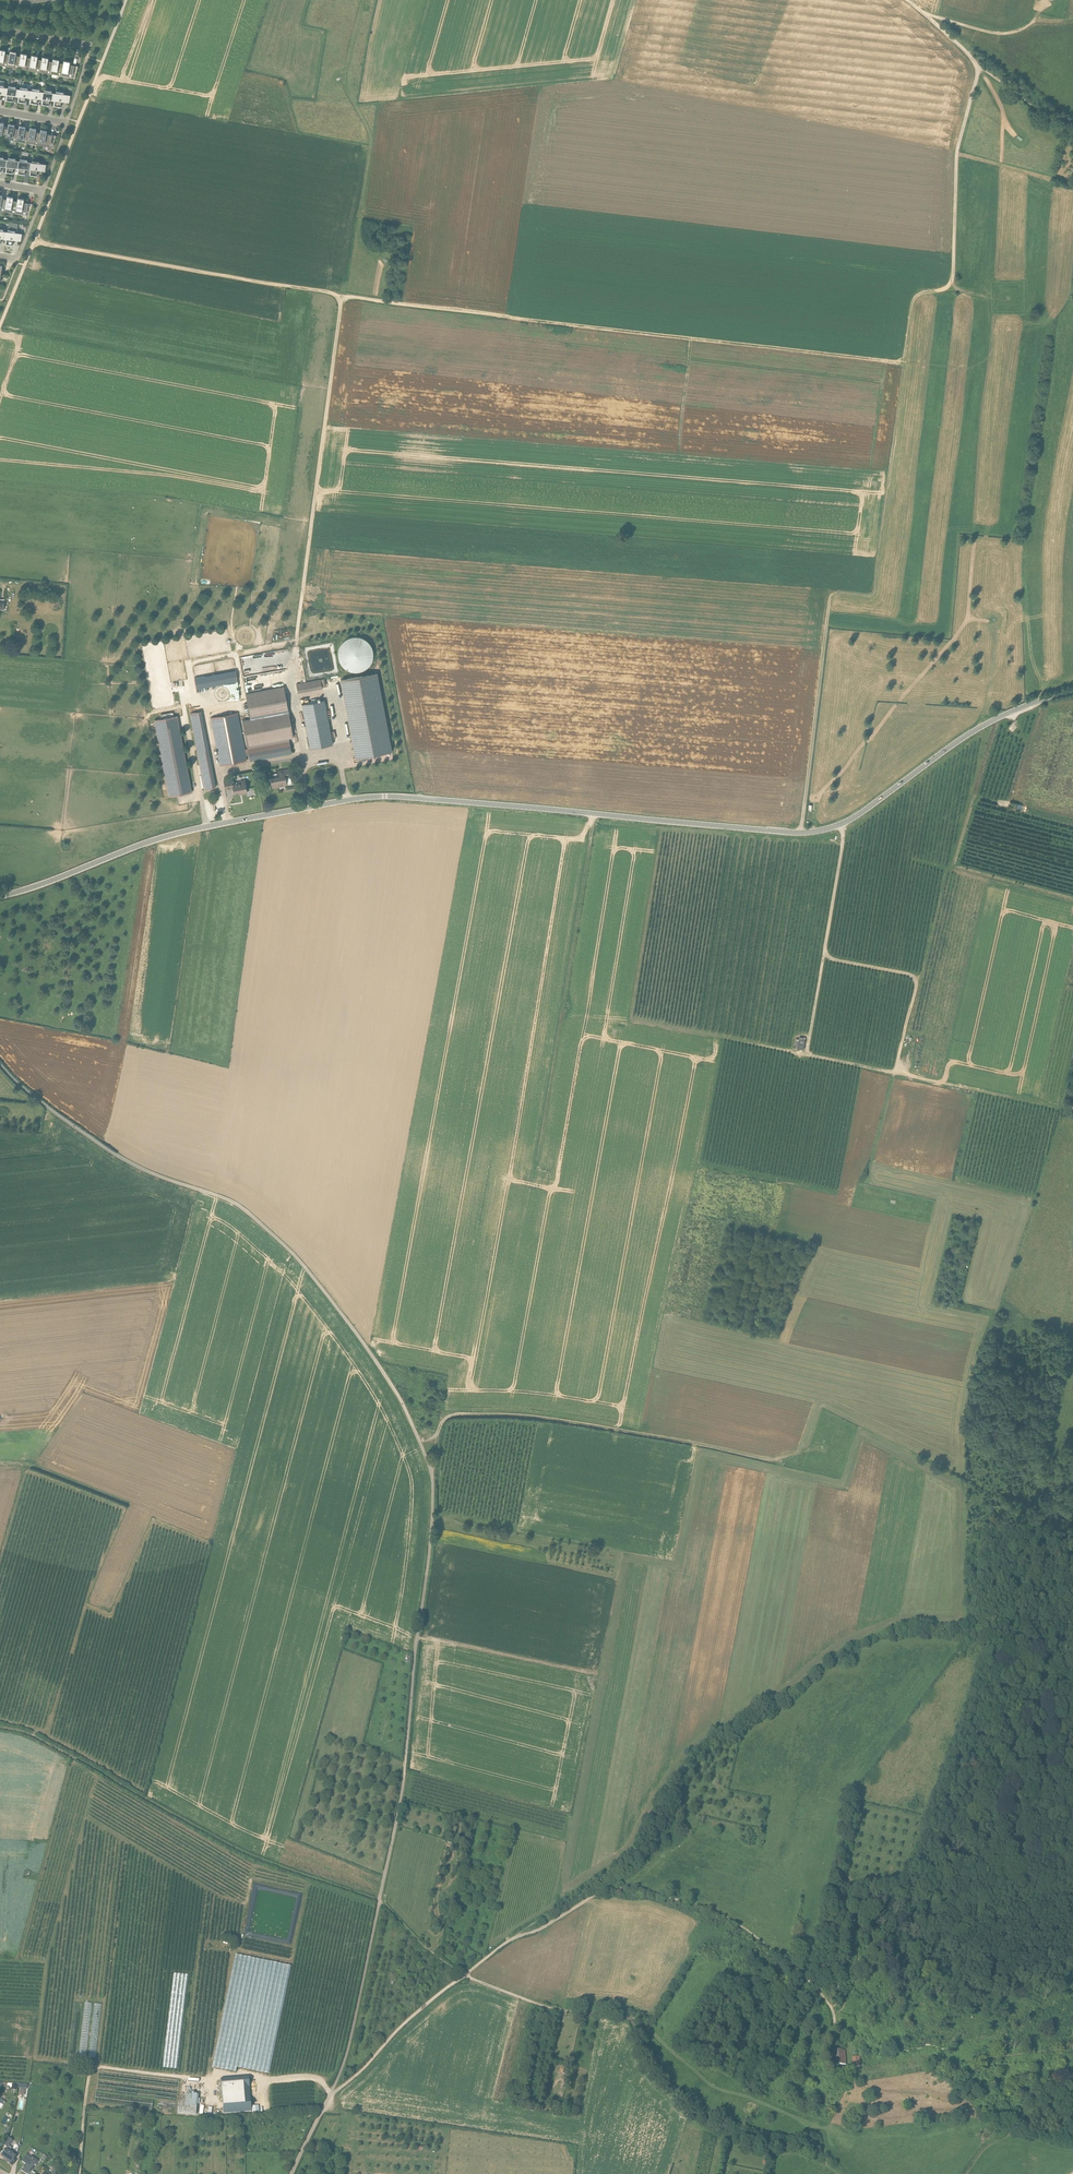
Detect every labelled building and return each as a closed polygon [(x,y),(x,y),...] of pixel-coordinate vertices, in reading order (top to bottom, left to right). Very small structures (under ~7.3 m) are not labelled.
[(7,67),(10,55),(5,54),(5,51),(0,50),(0,65),(7,67)] [(7,67),(18,69),(20,57),(16,56),(16,52),(10,51),(10,55),(7,67)] [(18,69),(29,70),(31,58),(26,58),(27,54),(21,53),(20,57),(18,69)] [(29,70),(40,72),(42,60),(37,59),(38,56),(32,55),(31,58),(29,70)] [(40,72),(50,74),(53,62),(48,61),(48,58),(42,57),(42,60),(40,72)] [(50,74),(61,76),(63,64),(59,63),(59,60),(53,59),(53,62),(50,74)] [(75,78),(76,75),(78,66),(69,65),(70,62),(64,61),(63,64),(61,76),(75,78)] [(7,95),(8,88),(3,87),(3,86),(4,86),(0,85),(0,100),(1,100),(1,99),(2,94),(7,95)] [(14,96),(19,97),(20,89),(15,88),(15,87),(16,88),(16,87),(9,86),(8,88),(7,95),(6,100),(13,101),(14,96)] [(26,97),(31,98),(32,91),(27,90),(27,89),(28,89),(28,88),(21,87),(20,89),(19,97),(18,101),(25,103),(25,102),(26,97)] [(38,98),(43,99),(44,92),(39,91),(39,90),(40,90),(32,89),(32,91),(31,98),(30,103),(37,104),(37,103),(38,98)] [(49,100),(55,101),(56,93),(51,93),(51,92),(52,92),(52,91),(44,90),(44,92),(43,99),(42,104),(49,105),(49,100)] [(61,106),(61,101),(67,102),(68,95),(63,94),(63,93),(64,93),(56,91),(56,93),(55,101),(54,106),(61,107),(61,106)] [(6,139),(8,127),(3,127),(4,123),(0,123),(0,138),(6,139)] [(6,139),(17,141),(19,129),(14,128),(15,125),(9,124),(8,127),(6,139)] [(17,141),(27,143),(30,131),(25,130),(25,127),(19,126),(19,129),(17,141)] [(27,143),(38,145),(40,133),(36,132),(36,129),(30,128),(30,131),(27,143)] [(53,147),(54,144),(56,136),(46,134),(47,131),(41,130),(40,133),(38,145),(53,147)] [(13,168),(19,168),(20,161),(14,160),(15,159),(8,158),(8,160),(7,167),(6,172),(13,173),(12,173),(13,168)] [(25,169),(30,170),(32,163),(26,162),(26,161),(27,161),(27,160),(20,159),(20,161),(19,168),(18,173),(25,174),(24,174),(25,169)] [(36,175),(37,170),(43,171),(44,164),(38,163),(38,162),(39,162),(32,160),(32,163),(30,170),(30,175),(37,176),(37,175),(36,175)] [(4,212),(15,214),(17,202),(12,201),(13,198),(7,196),(6,200),(4,212)] [(28,216),(30,212),(32,204),(23,203),(24,199),(18,198),(17,202),(15,214),(28,216)] [(5,244),(13,245),(13,240),(19,241),(20,233),(14,232),(14,231),(16,231),(18,223),(9,222),(8,232),(6,239),(5,244)] [(375,655),(375,654),(375,653),(375,652),(375,651),(374,650),(374,649),(374,648),(374,647),(373,647),(373,646),(372,645),(372,644),(371,643),(370,642),(370,641),(369,641),(368,640),(367,640),(367,639),(366,639),(365,638),(364,638),(364,637),(363,637),(362,637),(361,637),(360,636),(359,636),(358,636),(357,636),(356,636),(355,636),(354,636),(353,637),(352,637),(351,637),(350,637),(350,638),(349,638),(348,638),(347,639),(346,639),(346,640),(345,641),(344,641),(344,642),(343,642),(342,643),(342,644),(341,645),(340,646),(340,647),(340,648),(339,649),(339,650),(339,651),(339,652),(339,653),(339,654),(339,655),(339,656),(339,657),(339,658),(339,659),(339,660),(340,661),(340,662),(340,663),(341,663),(341,664),(342,665),(342,666),(343,666),(344,667),(344,668),(345,668),(346,669),(347,670),(348,670),(349,671),(350,671),(351,672),(352,672),(353,672),(354,672),(355,672),(356,673),(357,673),(358,673),(359,672),(360,672),(361,672),(362,672),(363,672),(364,671),(365,671),(366,670),(367,670),(367,669),(368,669),(369,668),(370,667),(371,666),(371,665),(372,665),(372,664),(373,663),(373,662),(374,661),(374,660),(374,659),(375,658),(375,657),(375,656),(375,655)] [(236,671),(195,678),(197,690),(238,682),(236,671)] [(298,692),(323,688),(323,686),(327,685),(326,678),(296,683),(298,692)] [(289,738),(292,738),(283,687),(246,694),(250,718),(242,720),(248,749),(248,752),(249,755),(250,760),(291,753),(289,738)] [(310,749),(333,745),(324,701),(302,705),(310,749)] [(215,788),(208,750),(200,712),(190,714),(197,752),(204,790),(215,788)] [(248,752),(245,753),(237,713),(211,718),(220,766),(247,761),(246,756),(249,755),(248,752)] [(178,716),(155,720),(170,798),(193,793),(178,716)] [(385,717),(349,723),(355,758),(392,751),(385,717)] [(282,786),(286,785),(285,777),(290,776),(289,769),(278,771),(279,777),(270,779),(272,788),(278,787),(278,786),(282,785),(282,786)] [(225,786),(232,784),(234,794),(242,793),(242,794),(247,793),(245,783),(237,784),(237,783),(232,784),(232,780),(224,781),(225,786)] [(806,1038),(797,1037),(796,1048),(805,1049),(806,1038)] [(233,1955),(215,2067),(270,2076),(273,2052),(271,2040),(261,2054),(257,2037),(256,2039),(255,2033),(250,2040),(249,2034),(237,2032),(234,2037),(232,2027),(231,2027),(232,2022),(223,2020),(236,2017),(237,2012),(235,2014),(231,1999),(246,1976),(250,1990),(271,1986),(271,1984),(280,1989),(277,2004),(282,1998),(284,2008),(291,1964),(233,1955)] [(835,2051),(836,2065),(847,2064),(845,2050),(835,2051)] [(860,2066),(860,2056),(852,2057),(853,2067),(860,2066)] [(221,2079),(224,2113),(251,2111),(250,2098),(250,2099),(249,2088),(248,2076),(221,2079)] [(178,2114),(197,2115),(198,2100),(179,2100),(178,2114)] [(1,2156),(7,2160),(12,2153),(9,2151),(12,2148),(9,2146),(13,2140),(9,2138),(4,2145),(7,2147),(1,2156)] [(12,2155),(13,2154),(12,2153),(7,2160),(8,2161),(7,2162),(12,2166),(15,2162),(13,2161),(16,2157),(12,2155)] [(26,2164),(23,2169),(29,2173),(35,2164),(28,2159),(29,2158),(27,2157),(26,2158),(25,2157),(21,2161),(26,2164)]
